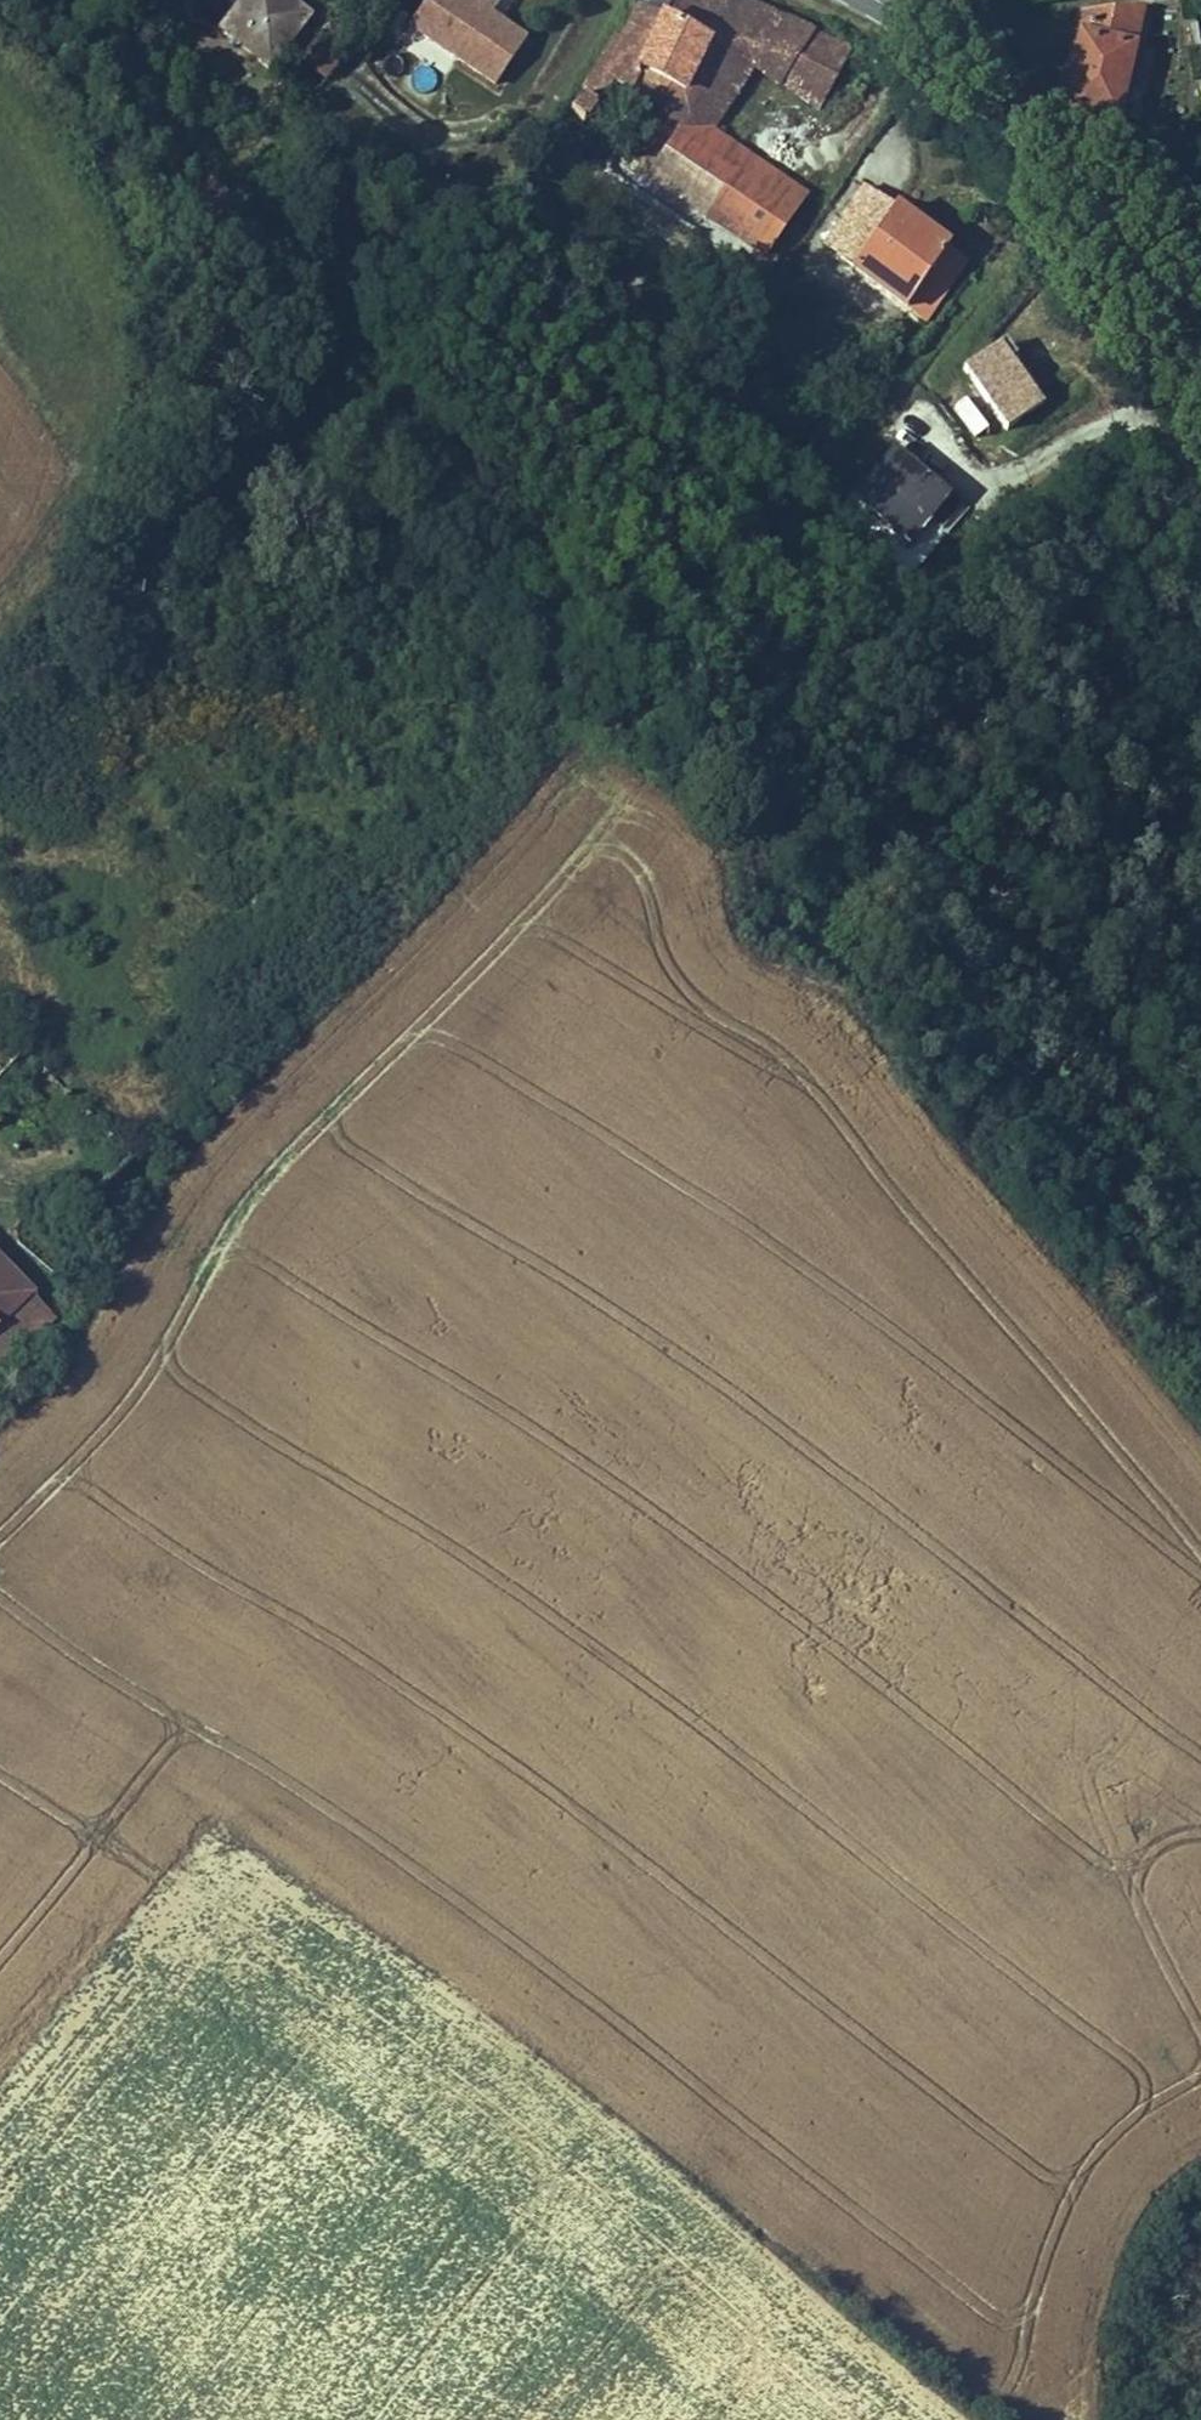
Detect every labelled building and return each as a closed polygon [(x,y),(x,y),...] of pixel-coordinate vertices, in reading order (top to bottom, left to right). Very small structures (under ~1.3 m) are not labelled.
[(319,0),(237,0),(236,1),(274,42),(319,0)] [(501,2),(498,0),(426,0),(406,31),(496,89),(530,38),(493,14),(501,2)] [(740,0),(679,0),(672,14),(655,4),(636,39),(627,33),(593,97),(599,100),(592,115),(609,124),(634,73),(681,97),(741,0),(740,0)] [(861,66),(741,0),(681,97),(666,126),(678,133),(710,153),(686,188),(780,250),(805,211),(775,191),(787,170),(758,153),(790,98),(861,142),(893,89),(876,76),(861,66)] [(1061,101),(1101,167),(1133,0),(1121,0),(1078,9),(1061,101)] [(686,188),(710,153),(678,133),(655,168),(686,188)] [(859,187),(816,247),(840,264),(882,203),(859,187)] [(935,293),(911,275),(936,241),(882,203),(840,264),(916,319),(935,293)] [(935,293),(960,259),(936,241),(911,275),(935,293)] [(1003,434),(1045,410),(1006,342),(964,365),(1003,434)] [(972,438),(987,430),(970,396),(954,404),(972,438)] [(911,542),(952,494),(896,446),(855,495),(911,542)] [(26,1346),(0,1321),(0,1371),(26,1346)]
